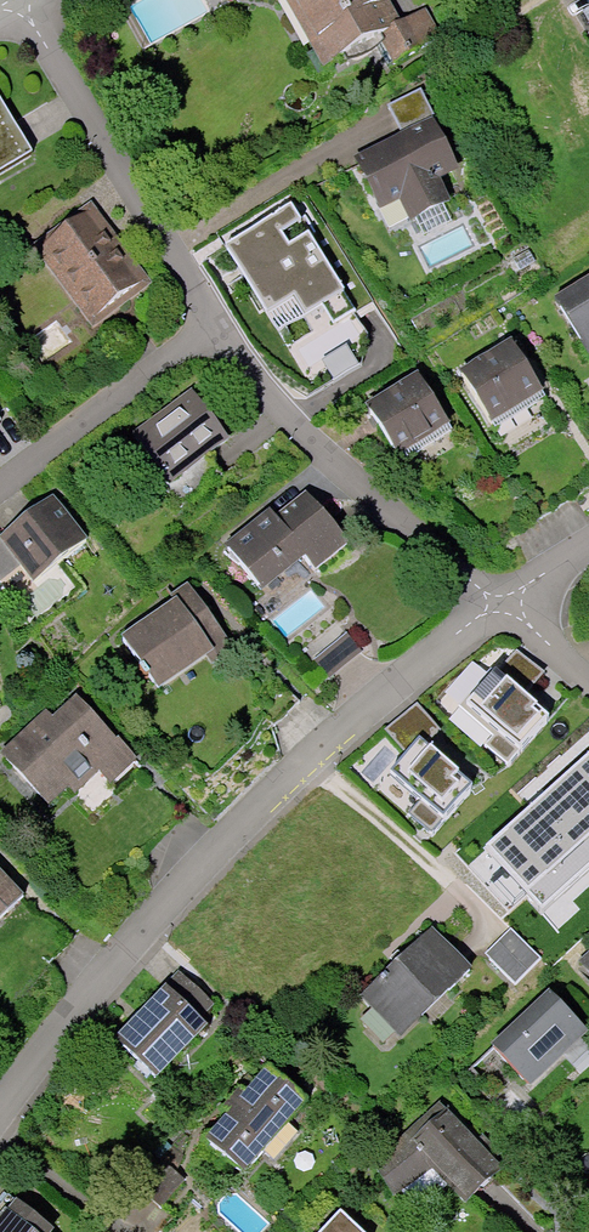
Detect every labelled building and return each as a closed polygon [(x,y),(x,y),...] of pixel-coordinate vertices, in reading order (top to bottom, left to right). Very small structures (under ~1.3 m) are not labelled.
[(335,64),(386,35),(403,65),(447,40),(430,10),(406,23),(393,0),(298,0),(335,64)] [(395,106),(410,137),(361,161),(386,214),(410,202),(421,224),(459,206),(449,184),(473,173),(432,88),(395,106)] [(40,158),(0,93),(0,182),(40,158)] [(292,201),(226,243),(281,327),(346,285),(292,201)] [(98,204),(39,249),(102,331),(160,286),(98,204)] [(588,341),(588,289),(566,304),(588,341)] [(346,344),(322,359),(334,378),(358,363),(346,344)] [(472,380),(504,434),(556,403),(523,349),(472,380)] [(366,402),(399,454),(450,422),(417,370),(366,402)] [(229,473),(214,452),(234,437),(202,393),(143,436),(170,473),(165,477),(186,505),(229,473)] [(23,582),(81,539),(46,492),(0,527),(0,551),(11,566),(23,582)] [(274,588),(314,555),(325,568),(355,543),(314,494),(285,518),(278,511),(238,545),(274,588)] [(11,566),(0,551),(0,575),(11,566)] [(168,688),(216,655),(223,664),(242,651),(195,584),(176,598),(180,603),(132,637),(168,688)] [(497,679),(471,709),(523,753),(549,722),(497,679)] [(54,804),(75,785),(83,793),(107,771),(116,781),(140,759),(83,698),(60,720),(50,710),(6,752),(54,804)] [(420,746),(393,778),(447,823),(473,791),(420,746)] [(486,845),(543,907),(588,865),(588,751),(486,845)] [(0,865),(0,925),(1,926),(31,897),(0,865)] [(409,1035),(479,968),(440,928),(370,995),(409,1035)] [(493,953),(523,982),(547,958),(517,928),(493,953)] [(207,1018),(220,1005),(189,974),(176,988),(123,1041),(163,1080),(216,1027),(207,1018)] [(542,1085),(588,1041),(588,1021),(561,991),(503,1045),(542,1085)] [(213,1138),(254,1172),(316,1100),(275,1066),(213,1138)] [(457,1111),(421,1145),(415,1139),(380,1164),(402,1195),(440,1168),(475,1203),(512,1167),(457,1111)] [(140,1185),(165,1210),(192,1183),(166,1158),(140,1185)] [(14,1210),(0,1227),(0,1231),(40,1231),(14,1210)] [(345,1212),(326,1231),(366,1231),(345,1212)]
